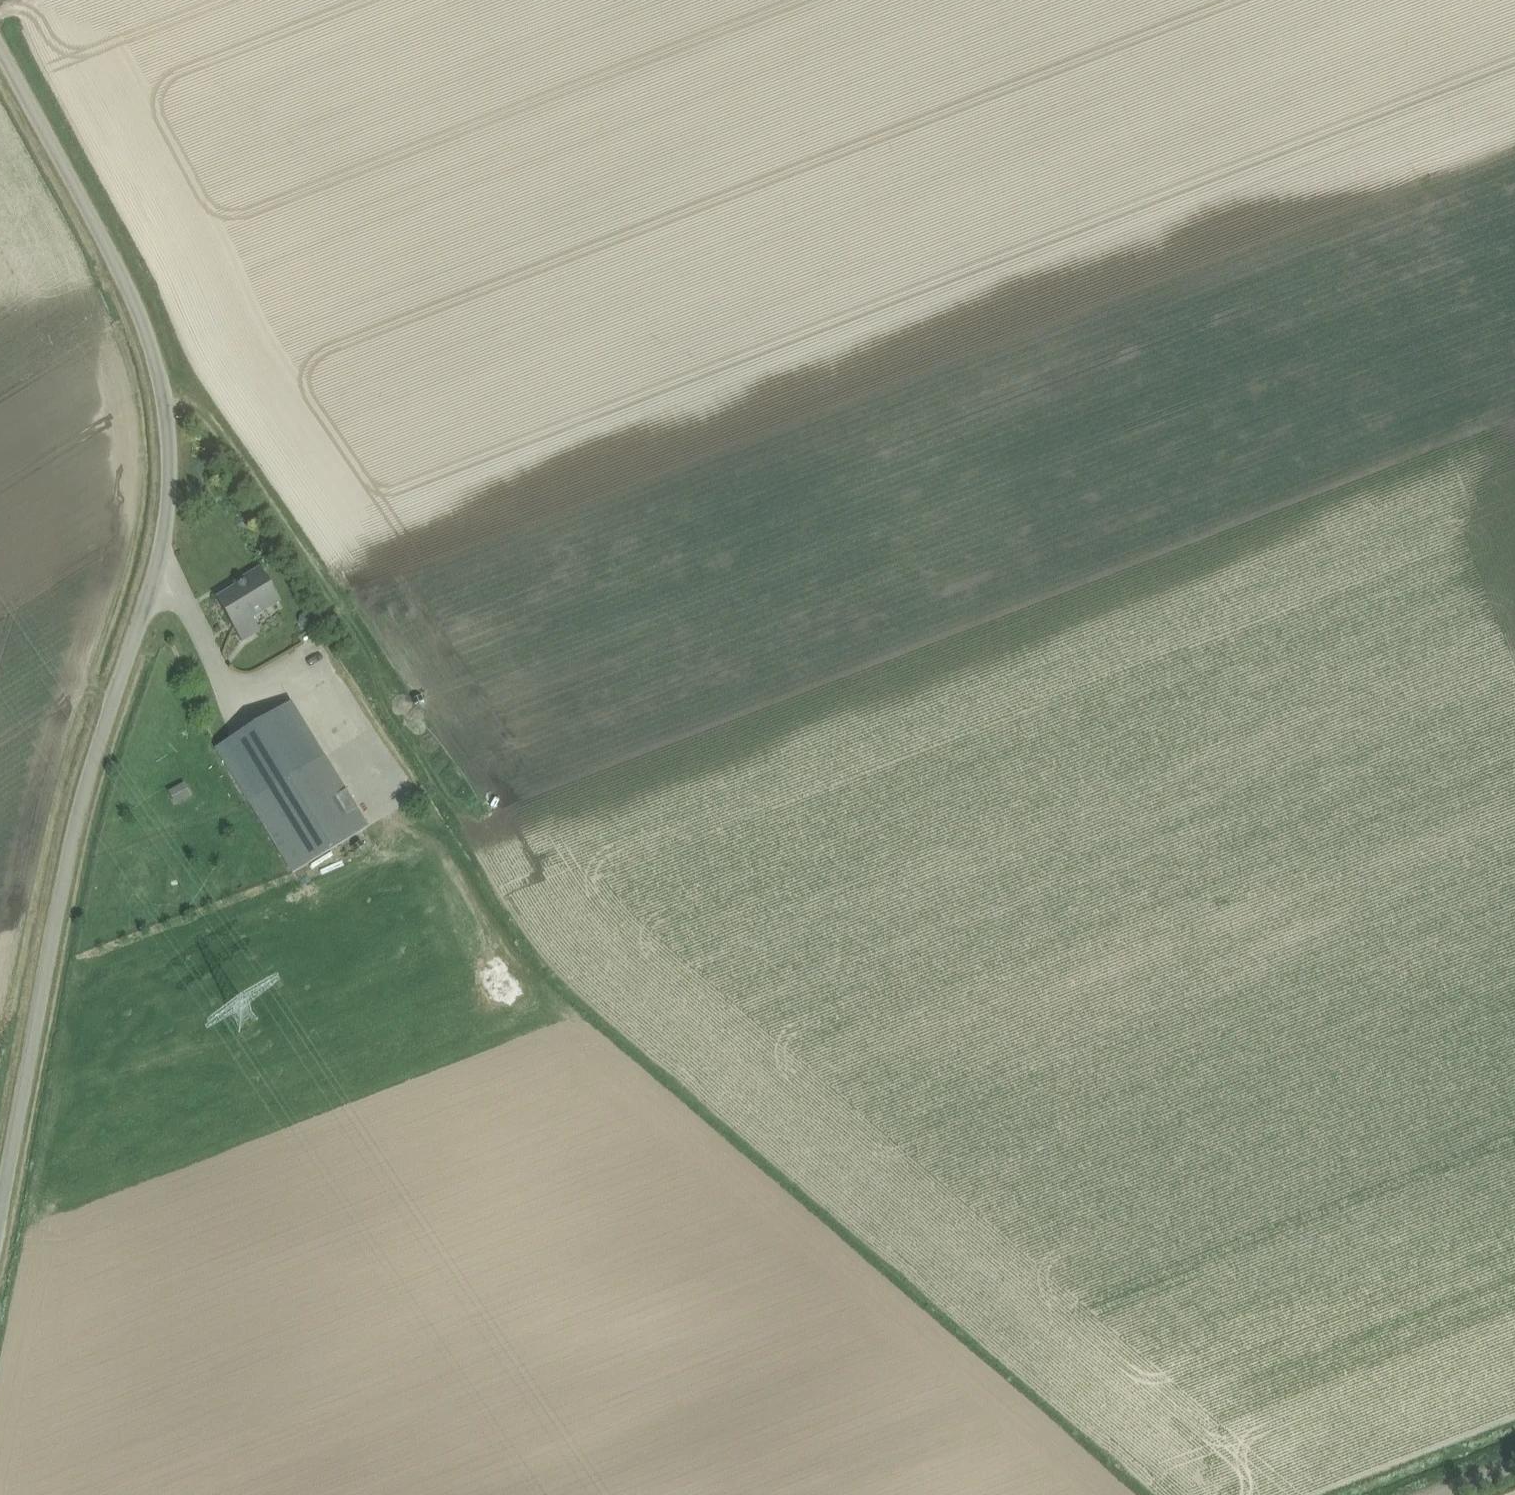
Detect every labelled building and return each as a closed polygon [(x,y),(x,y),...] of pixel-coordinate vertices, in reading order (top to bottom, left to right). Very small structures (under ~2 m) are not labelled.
[(280,601),(271,586),(260,568),(243,579),(245,582),(218,598),(236,628),(280,601)] [(218,748),(294,873),(369,827),(292,702),(218,748)]
